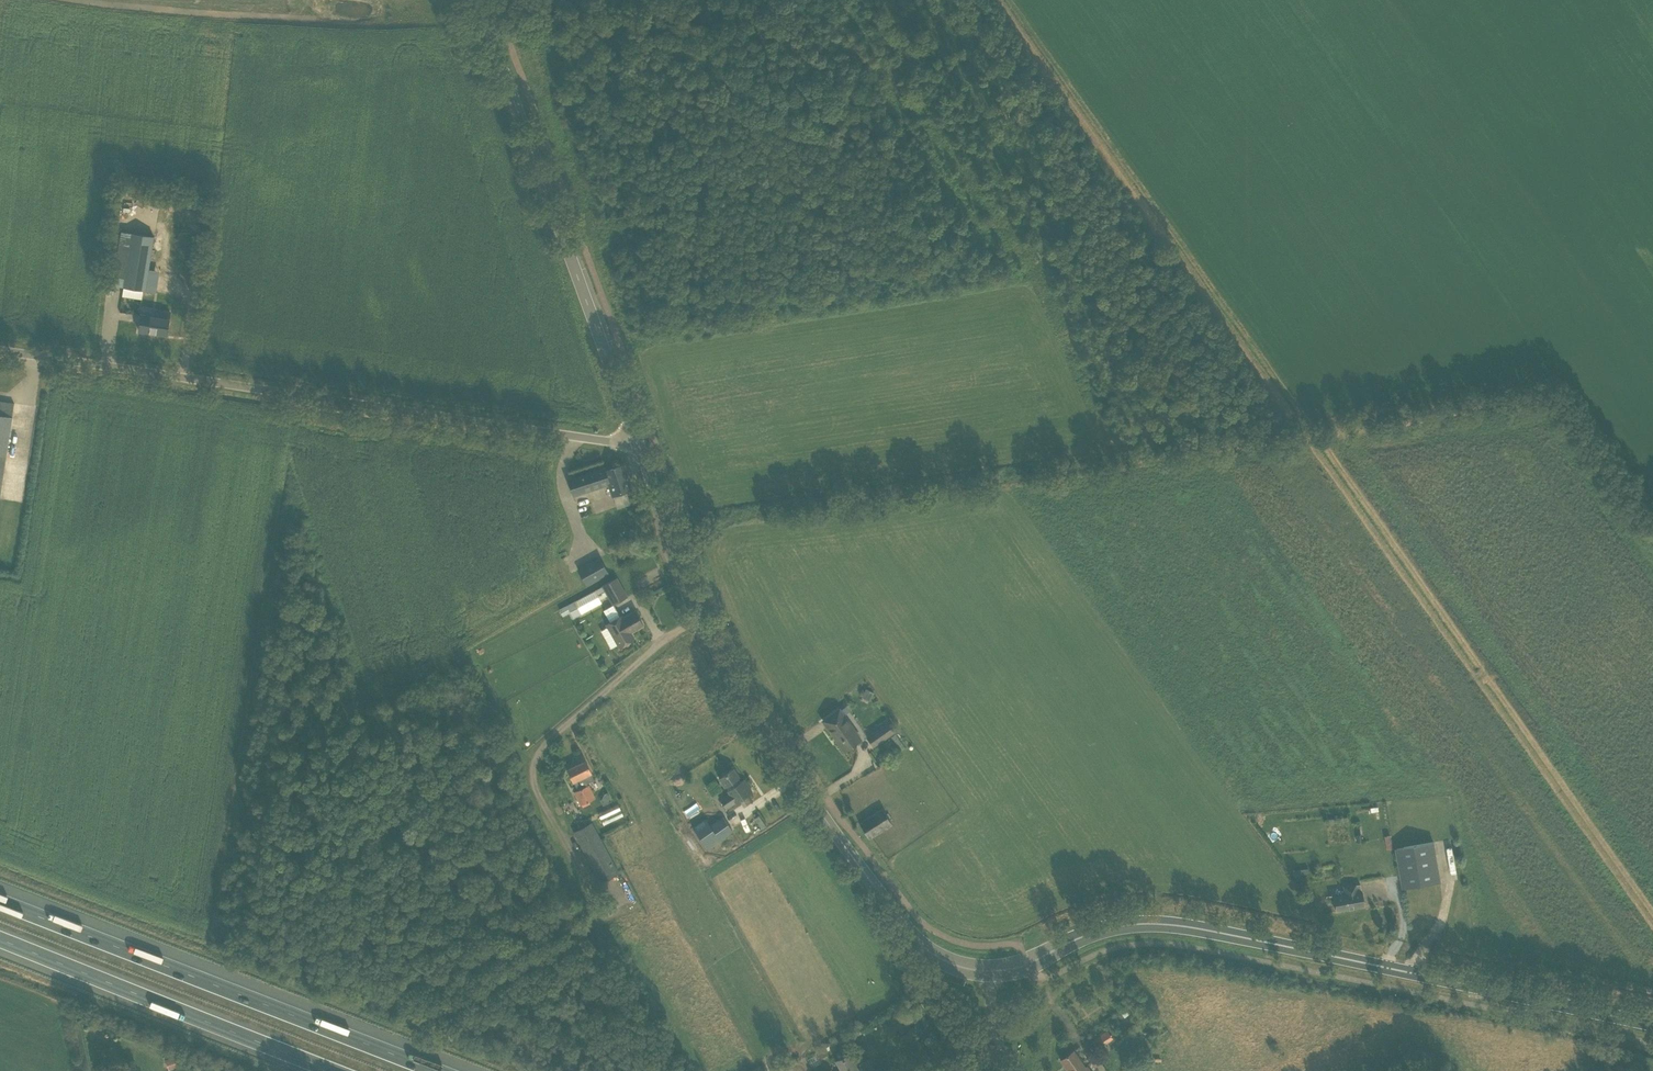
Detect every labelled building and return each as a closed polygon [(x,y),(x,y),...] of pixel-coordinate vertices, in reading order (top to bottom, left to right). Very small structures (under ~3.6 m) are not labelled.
[(125,288),(145,291),(150,258),(130,255),(125,288)] [(139,331),(167,335),(170,311),(156,309),(155,316),(141,314),(139,331)] [(14,403),(0,401),(0,495),(14,403)] [(607,484),(611,495),(631,488),(623,465),(605,471),(604,468),(569,480),(574,494),(594,488),(601,486),(607,484)] [(599,558),(578,570),(586,584),(608,572),(599,558)] [(575,601),(581,613),(601,603),(599,599),(606,595),(612,605),(614,604),(627,596),(616,577),(607,583),(601,586),(602,586),(595,590),(575,601)] [(567,605),(559,609),(563,616),(570,612),(567,605)] [(607,627),(601,630),(611,648),(618,645),(619,647),(635,639),(631,632),(644,625),(635,611),(623,617),(622,615),(605,624),(607,627)] [(866,688),(861,697),(870,701),(874,693),(866,688)] [(823,720),(844,750),(860,739),(839,709),(823,720)] [(868,737),(873,745),(895,731),(889,722),(868,737)] [(574,791),(581,805),(591,800),(595,798),(589,785),(587,785),(586,783),(593,780),(584,761),(567,769),(571,778),(572,781),(573,780),(578,789),(574,791)] [(720,800),(726,808),(735,802),(736,803),(752,791),(743,779),(741,781),(738,778),(739,777),(733,768),(719,778),(729,793),(720,800)] [(599,813),(604,824),(623,815),(618,804),(599,813)] [(859,823),(868,838),(891,824),(882,809),(859,823)] [(705,819),(693,827),(707,848),(732,831),(723,817),(714,822),(710,826),(705,819)] [(574,832),(601,882),(619,872),(592,823),(574,832)] [(1397,848),(1404,888),(1440,882),(1433,842),(1397,848)] [(1334,900),(1332,900),(1334,908),(1335,907),(1336,911),(1364,906),(1360,884),(1344,887),(1346,895),(1334,897),(1334,900)] [(625,918),(616,919),(618,929),(627,927),(625,918)] [(916,1006),(923,1016),(932,1011),(925,1000),(916,1006)] [(932,1018),(940,1030),(944,1028),(936,1015),(932,1018)] [(1107,1030),(1092,1040),(1098,1049),(1113,1038),(1107,1030)] [(824,1047),(816,1051),(820,1058),(828,1054),(824,1047)] [(1060,1060),(1068,1070),(1090,1070),(1086,1066),(1085,1067),(1074,1050),(1060,1060)] [(858,1069),(849,1053),(836,1060),(840,1069),(837,1070),(854,1070),(858,1069)] [(177,1056),(169,1059),(173,1069),(181,1066),(177,1056)]
